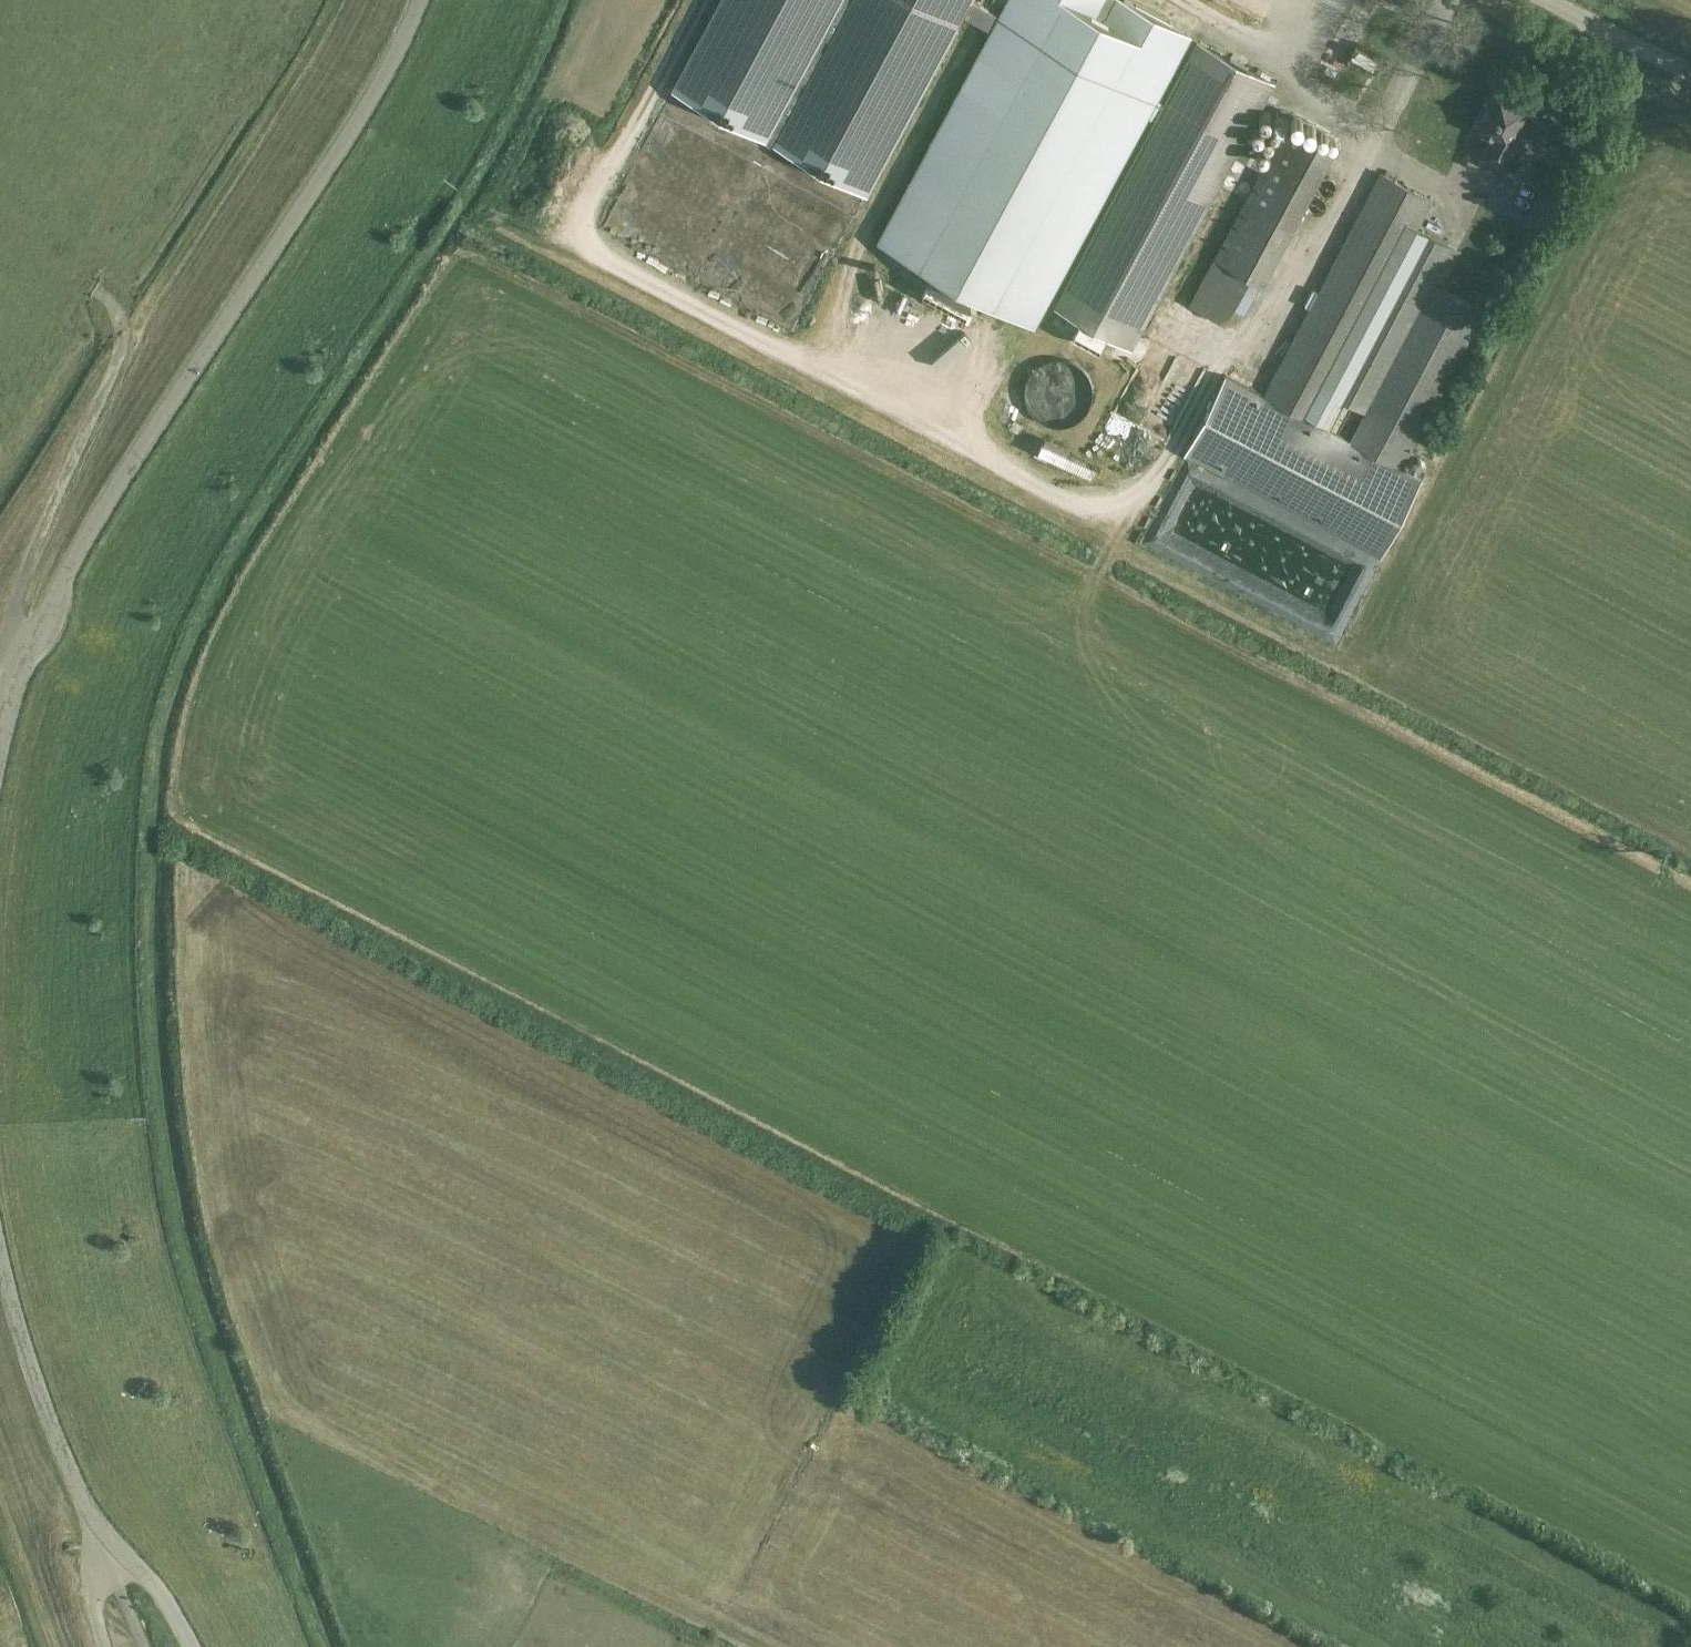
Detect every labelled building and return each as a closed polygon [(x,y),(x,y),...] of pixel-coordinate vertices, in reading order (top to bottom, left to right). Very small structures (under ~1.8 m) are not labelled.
[(672,90),(867,194),(963,16),(992,31),(1000,16),(991,11),(971,0),(721,0),(672,90)] [(1525,112),(1490,94),(1472,129),(1489,138),(1479,158),(1502,170),(1522,133),(1516,130),(1525,112)] [(1229,374),(1188,462),(1392,555),(1428,476),(1410,468),(1484,304),(1443,286),(1462,246),(1420,227),(1435,194),(1377,168),(1273,394),(1229,374)] [(1562,200),(1543,190),(1529,216),(1524,225),(1544,235),(1562,200)] [(1076,417),(1097,368),(1042,344),(1019,395),(1030,399),(1031,397),(1076,417)] [(1167,434),(1177,407),(1127,388),(1116,415),(1167,434)]
